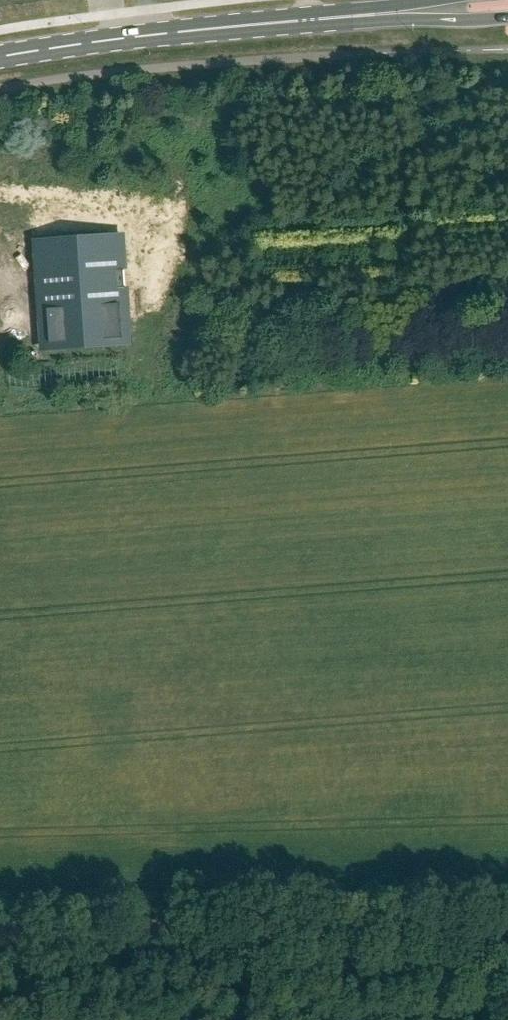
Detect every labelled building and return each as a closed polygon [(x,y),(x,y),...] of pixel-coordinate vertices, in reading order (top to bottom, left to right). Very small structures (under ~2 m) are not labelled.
[(122,236),(38,242),(44,326),(43,326),(45,344),(130,338),(128,303),(127,303),(122,236)]
